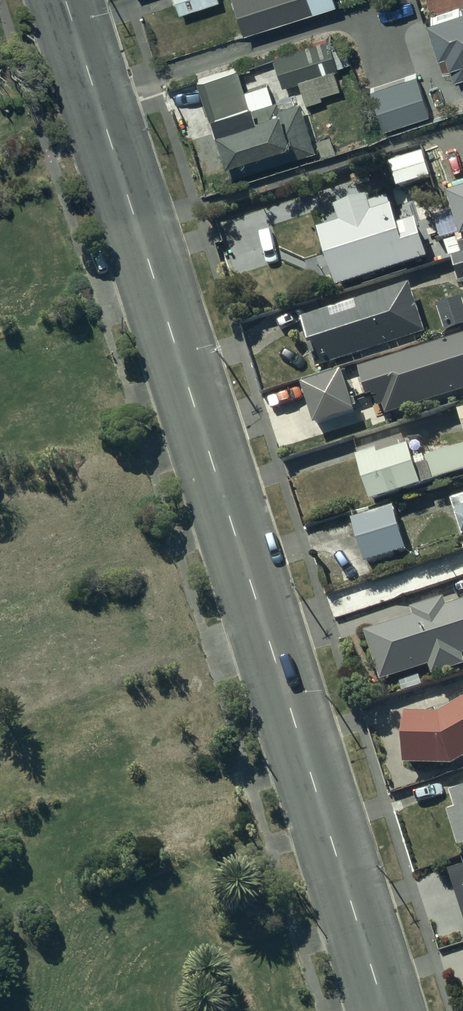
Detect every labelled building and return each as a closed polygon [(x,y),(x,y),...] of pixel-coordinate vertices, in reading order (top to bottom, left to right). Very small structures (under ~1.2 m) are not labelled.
[(175,13),(214,0),(170,0),(175,13)] [(239,33),(333,4),(332,0),(229,0),(239,33)] [(462,86),(462,0),(462,3),(424,15),(436,53),(446,50),(454,75),(459,74),(462,86)] [(342,46),(328,37),(270,57),(279,85),(294,80),(302,104),(321,97),(320,94),(343,87),(336,66),(348,63),(342,46)] [(235,69),(193,82),(217,157),(220,157),(226,176),(312,149),(292,87),(269,94),(264,80),(240,87),(235,69)] [(370,90),(383,128),(430,113),(417,74),(370,90)] [(423,152),(388,163),(396,189),(431,179),(423,152)] [(325,263),(315,267),(321,282),(330,279),(334,290),(427,259),(423,247),(441,241),(447,257),(449,256),(458,284),(462,282),(462,189),(439,197),(444,214),(415,223),(414,219),(396,225),(388,199),(387,198),(368,204),(366,196),(332,208),(333,211),(310,218),(325,263)] [(409,286),(298,321),(313,371),(424,335),(409,286)] [(435,309),(443,334),(462,328),(462,302),(462,300),(435,309)] [(342,375),(341,372),(299,386),(313,427),(354,413),(350,400),(364,396),(366,403),(372,401),(376,413),(381,411),(384,419),(462,393),(462,335),(342,375)] [(357,452),(358,457),(354,458),(368,503),(462,472),(462,446),(424,459),(424,457),(410,461),(406,447),(404,447),(400,438),(357,452)] [(391,505),(350,518),(364,564),(405,551),(391,505)] [(455,516),(453,516),(460,539),(462,538),(462,541),(462,506),(453,509),(455,516)] [(379,682),(427,666),(430,677),(462,666),(462,664),(460,655),(462,655),(462,600),(445,606),(442,599),(409,610),(411,617),(363,632),(379,682)] [(436,712),(400,712),(400,766),(440,766),(451,766),(462,759),(462,697),(436,712)] [(456,850),(462,848),(462,788),(448,793),(453,809),(444,812),(456,850)] [(446,874),(462,924),(462,868),(446,874)]
